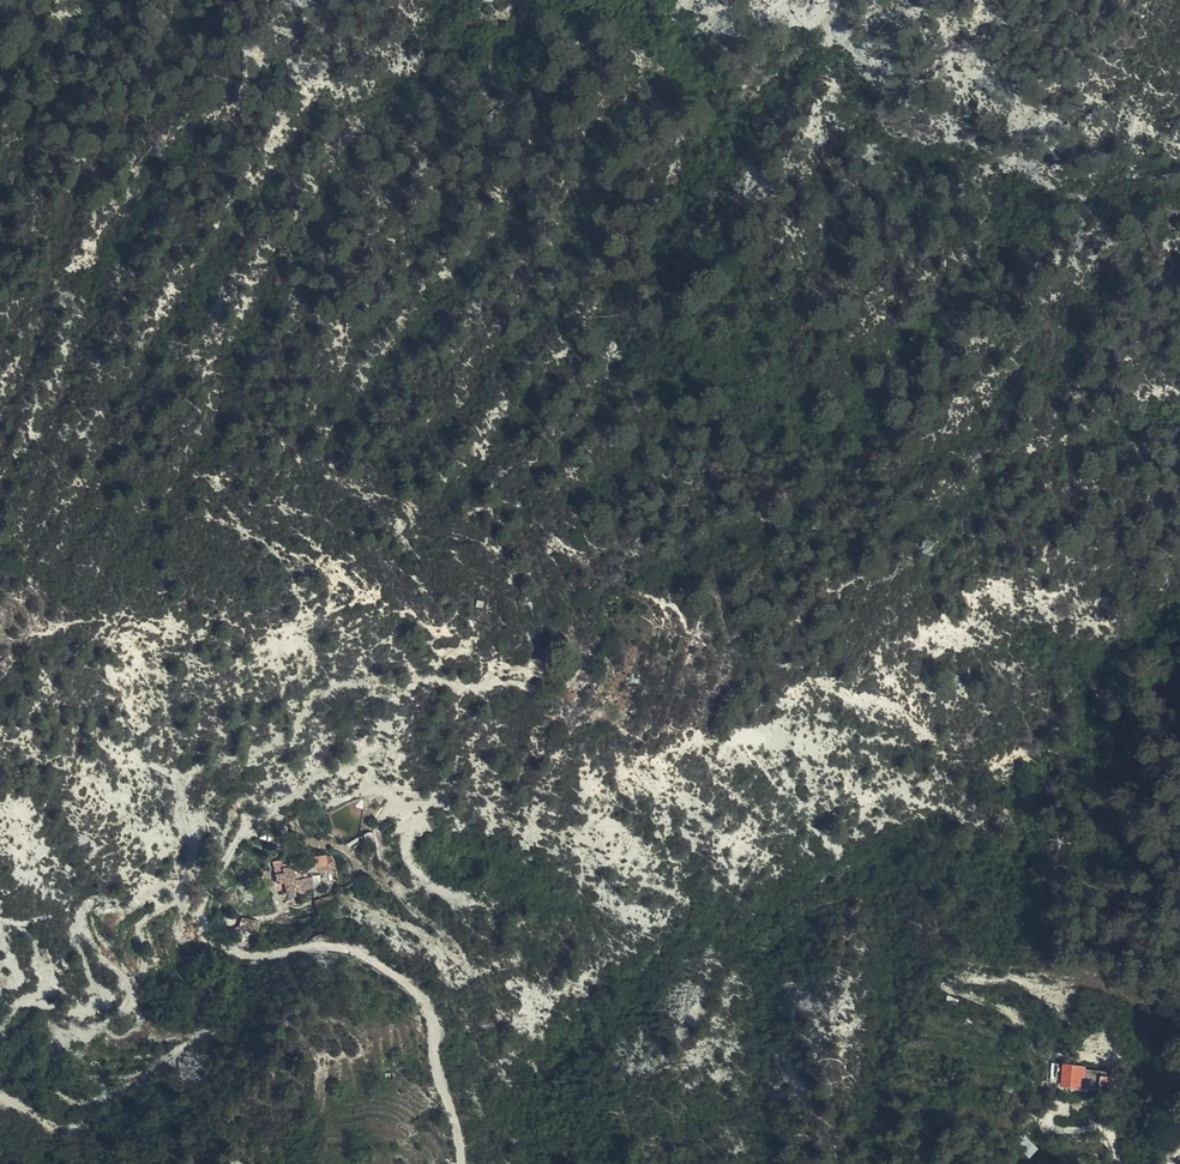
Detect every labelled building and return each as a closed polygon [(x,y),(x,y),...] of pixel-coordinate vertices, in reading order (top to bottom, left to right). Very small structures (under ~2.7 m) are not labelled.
[(757,78),(751,70),(742,78),(748,86),(757,78)] [(748,86),(742,78),(735,84),(741,91),(748,86)] [(582,689),(587,682),(579,677),(574,684),(582,689)] [(287,893),(314,888),(312,876),(308,877),(306,868),(295,870),(292,858),(273,861),(278,883),(284,882),(287,893)] [(312,876),(314,888),(322,886),(320,875),(312,876)] [(1099,1036),(1091,1043),(1095,1047),(1103,1040),(1099,1036)] [(1062,1075),(1061,1085),(1085,1088),(1110,1091),(1112,1077),(1105,1077),(1105,1072),(1082,1070),(1083,1067),(1064,1065),(1062,1075)] [(1020,1137),(1014,1143),(1031,1158),(1039,1150),(1024,1138),(1022,1139),(1020,1137)]
